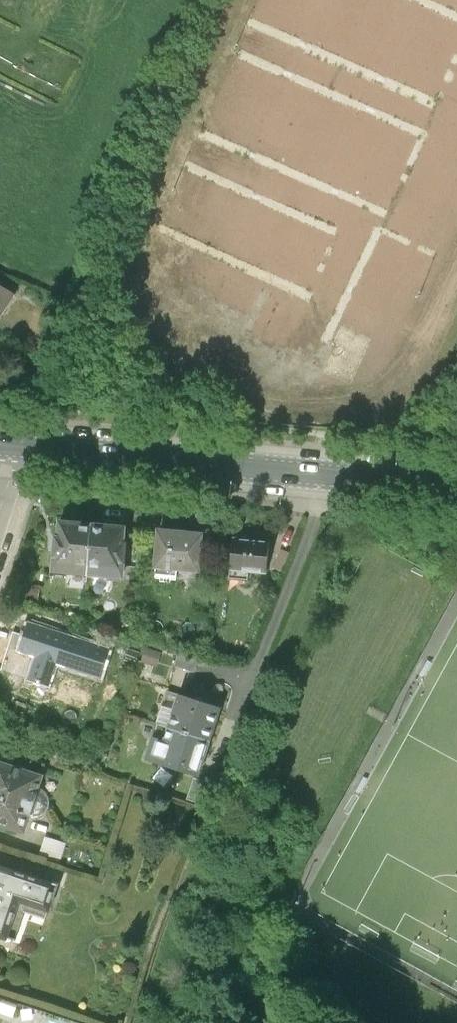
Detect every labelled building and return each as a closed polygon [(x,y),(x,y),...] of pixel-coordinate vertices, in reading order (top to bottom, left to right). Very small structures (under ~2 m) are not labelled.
[(6,315),(11,318),(27,290),(0,275),(0,325),(6,315)] [(52,570),(85,574),(91,522),(58,518),(52,570)] [(123,525),(91,522),(85,574),(121,578),(125,540),(121,539),(123,525)] [(200,529),(157,525),(153,577),(174,579),(175,568),(197,569),(200,529)] [(233,539),(230,569),(266,572),(269,543),(233,539)] [(290,551),(281,547),(273,566),(282,570),(290,551)] [(106,651),(28,625),(19,650),(37,656),(30,678),(47,683),(54,663),(97,677),(106,651)] [(218,708),(177,695),(161,743),(150,740),(144,758),(196,774),(218,708)] [(0,760),(0,824),(23,831),(27,819),(33,818),(38,817),(43,815),(47,810),(49,805),(48,798),(45,794),(42,790),(37,788),(42,773),(0,760)] [(65,843),(44,836),(38,854),(59,861),(65,843)] [(0,862),(0,934),(4,935),(16,898),(46,908),(55,880),(0,862)]
